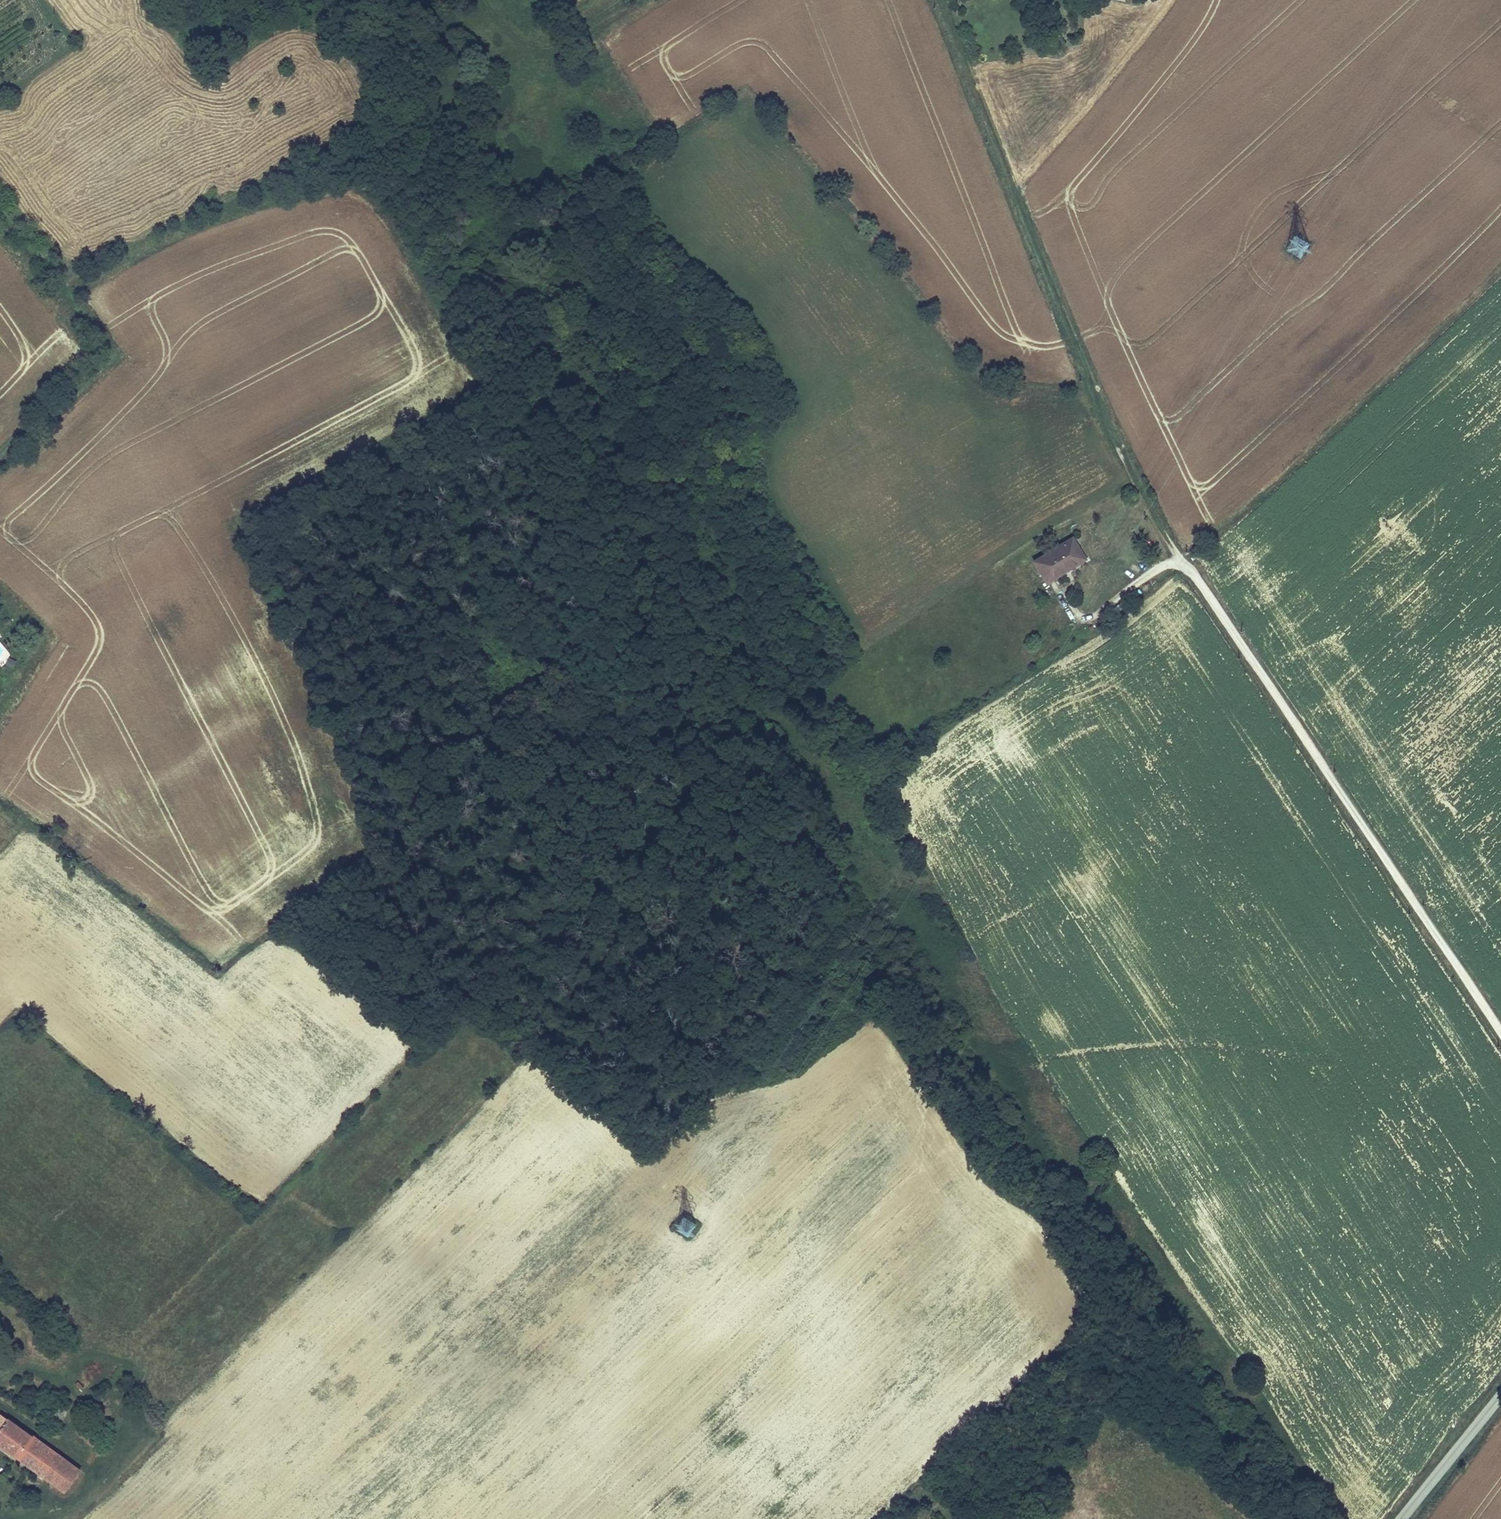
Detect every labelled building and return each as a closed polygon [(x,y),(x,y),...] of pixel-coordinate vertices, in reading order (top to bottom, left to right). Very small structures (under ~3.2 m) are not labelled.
[(1285,252),(1303,259),(1309,242),(1291,235),(1285,252)] [(1032,561),(1047,585),(1088,560),(1073,536),(1032,561)] [(687,1238),(696,1226),(683,1216),(674,1228),(687,1238)] [(0,1413),(0,1447),(45,1480),(63,1456),(35,1435),(34,1437),(8,1418),(0,1413)] [(63,1456),(45,1480),(65,1494),(82,1470),(63,1456)]
